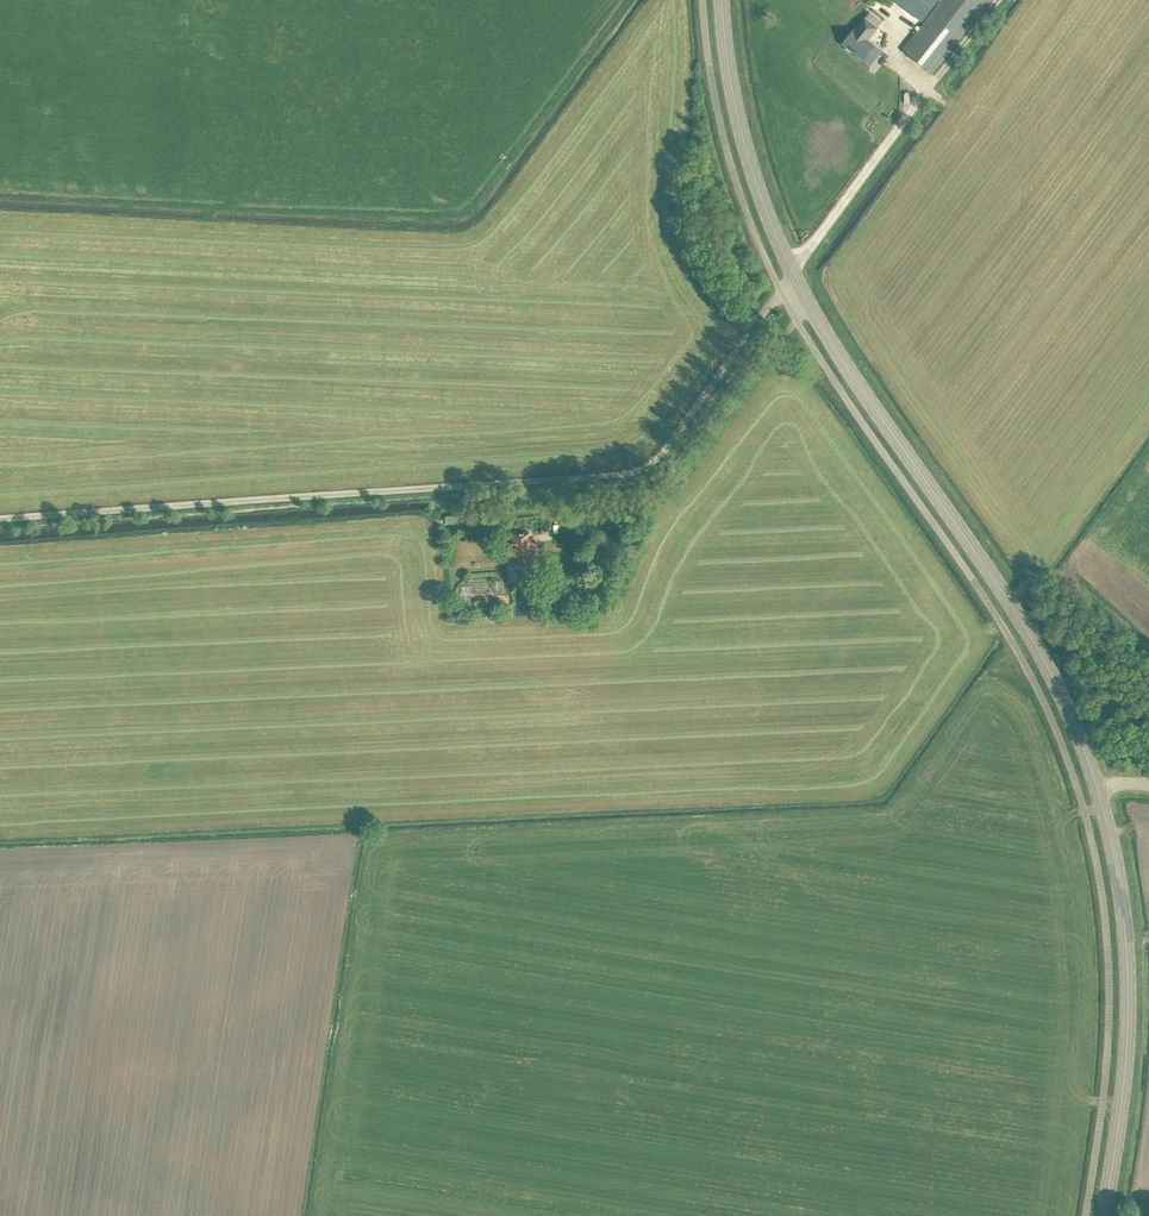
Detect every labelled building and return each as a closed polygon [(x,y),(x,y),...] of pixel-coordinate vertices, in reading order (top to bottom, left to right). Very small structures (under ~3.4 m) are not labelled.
[(921,24),(939,1),(937,0),(890,0),(921,24)] [(903,51),(932,74),(990,0),(943,0),(903,51)] [(874,46),(867,40),(869,37),(870,38),(882,22),(869,12),(855,31),(854,30),(842,45),(845,48),(846,50),(850,53),(851,52),(863,61),(874,46)] [(446,525),(465,523),(464,514),(445,516),(446,525)] [(536,549),(535,539),(531,539),(530,533),(513,534),(514,544),(506,545),(509,582),(539,580),(536,549)] [(460,587),(461,606),(471,606),(470,587),(460,587)] [(560,599),(561,607),(587,605),(586,597),(560,599)]
